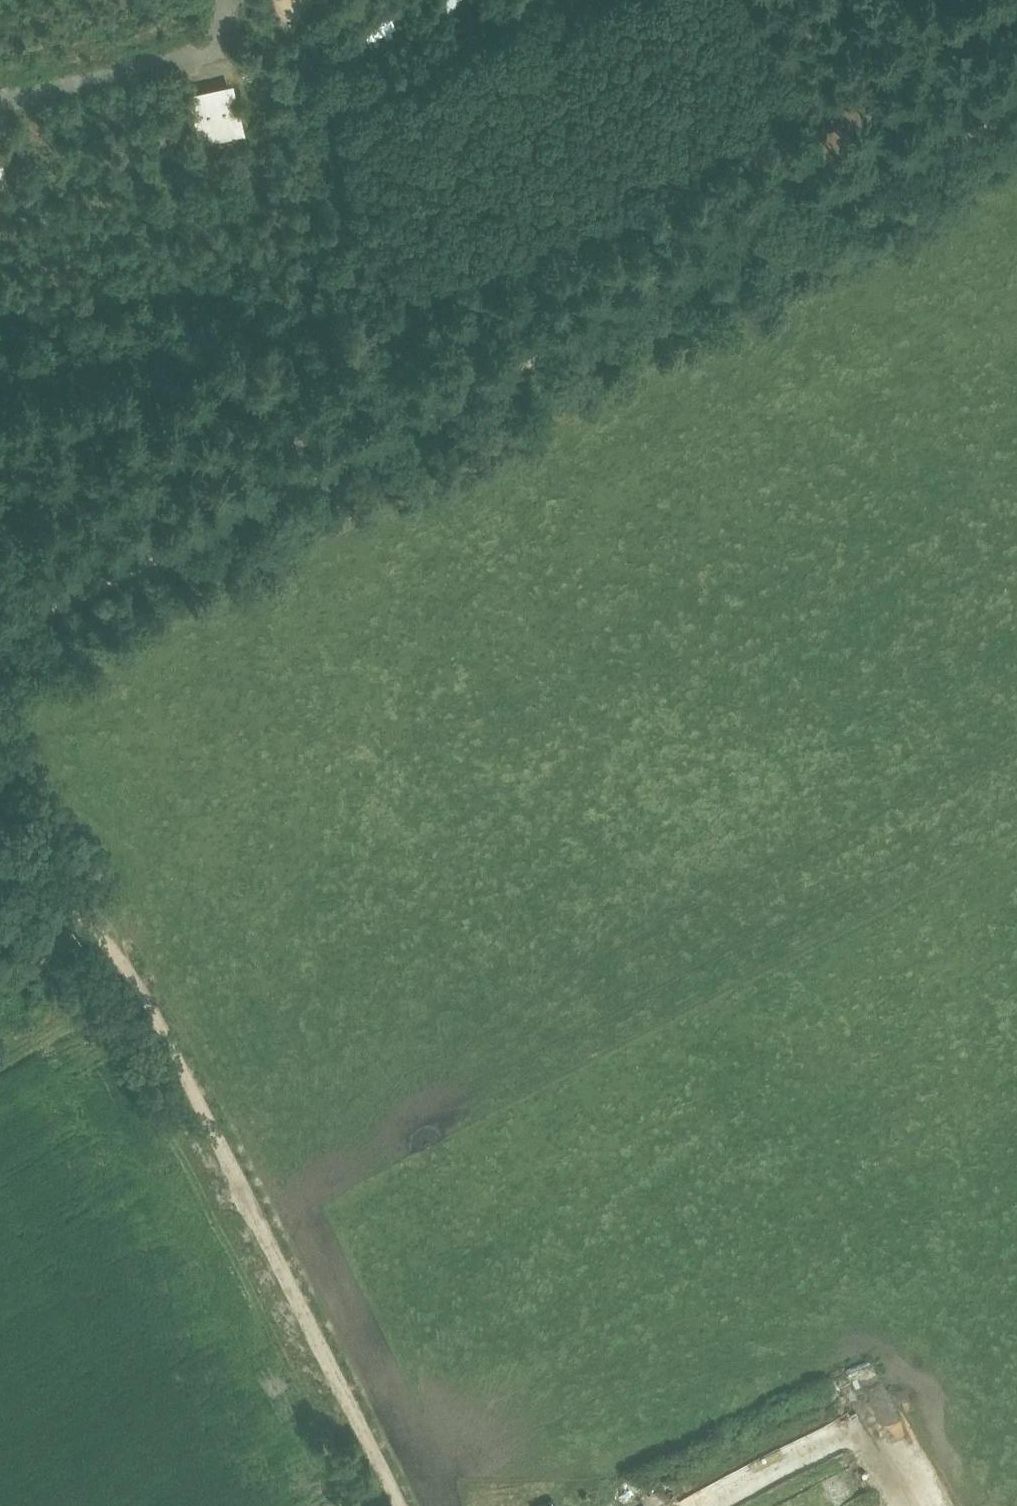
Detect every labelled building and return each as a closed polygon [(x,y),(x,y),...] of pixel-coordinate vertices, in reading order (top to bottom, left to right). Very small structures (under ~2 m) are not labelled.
[(438,10),(449,18),(460,0),(445,0),(438,10)] [(390,17),(362,30),(367,42),(384,34),(391,30),(396,28),(390,17)] [(188,94),(200,145),(245,134),(233,84),(188,94)] [(10,190),(0,149),(0,192),(10,190)] [(770,1447),(784,1476),(889,1427),(876,1398),(770,1447)]
